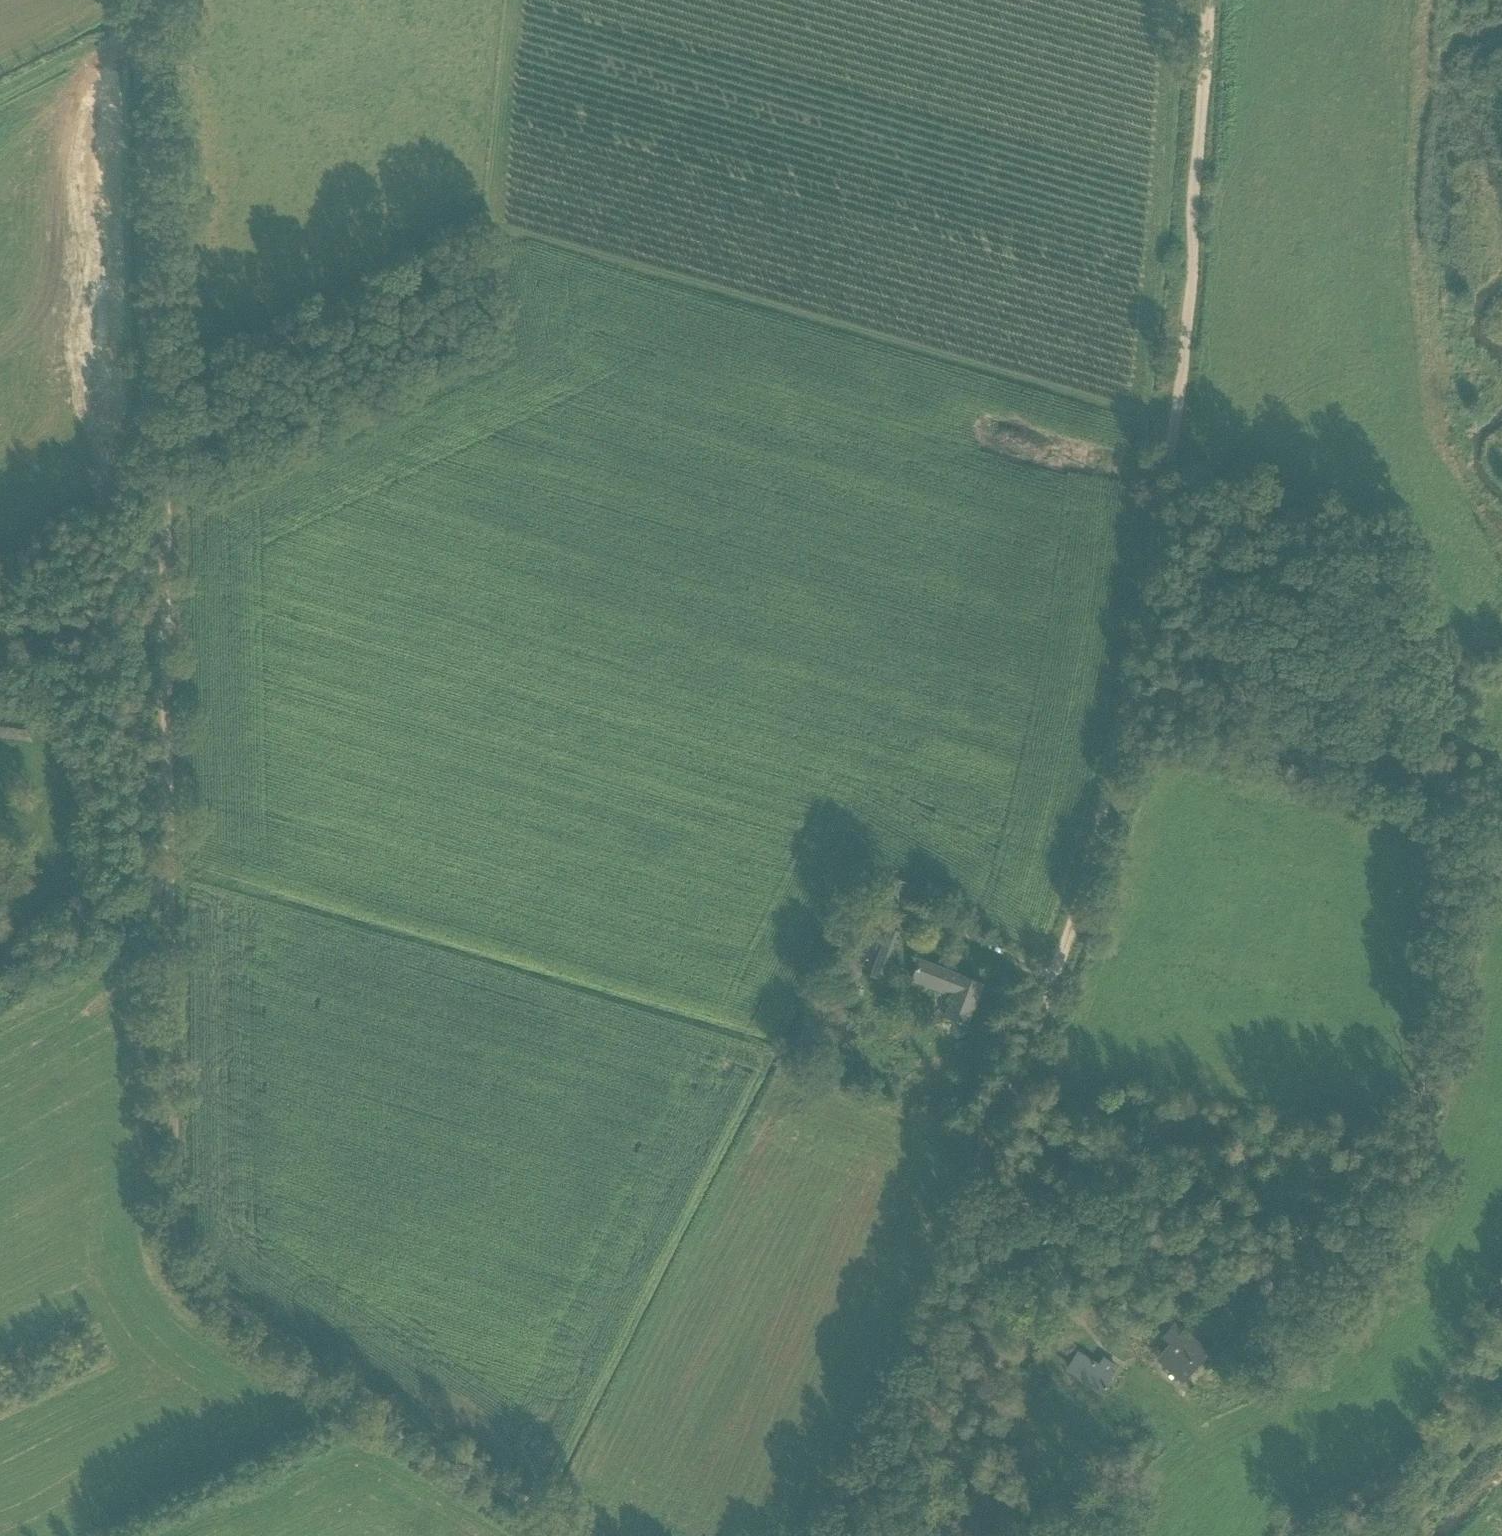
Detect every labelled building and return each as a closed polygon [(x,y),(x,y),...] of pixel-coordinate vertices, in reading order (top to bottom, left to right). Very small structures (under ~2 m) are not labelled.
[(880,971),(896,930),(877,923),(861,964),(880,971)] [(952,987),(950,986),(955,974),(919,961),(912,981),(940,991),(941,988),(950,992),(952,987)] [(945,1017),(948,1018),(966,1025),(982,984),(961,976),(960,976),(955,974),(950,986),(952,987),(950,992),(955,993),(952,1002),(951,1002),(945,1017)] [(940,1095),(941,1103),(953,1101),(952,1094),(940,1095)] [(1209,1352),(1176,1323),(1163,1338),(1171,1345),(1157,1359),(1182,1381),(1209,1352)] [(1099,1367),(1077,1353),(1068,1368),(1102,1389),(1116,1367),(1103,1359),(1099,1367)]
